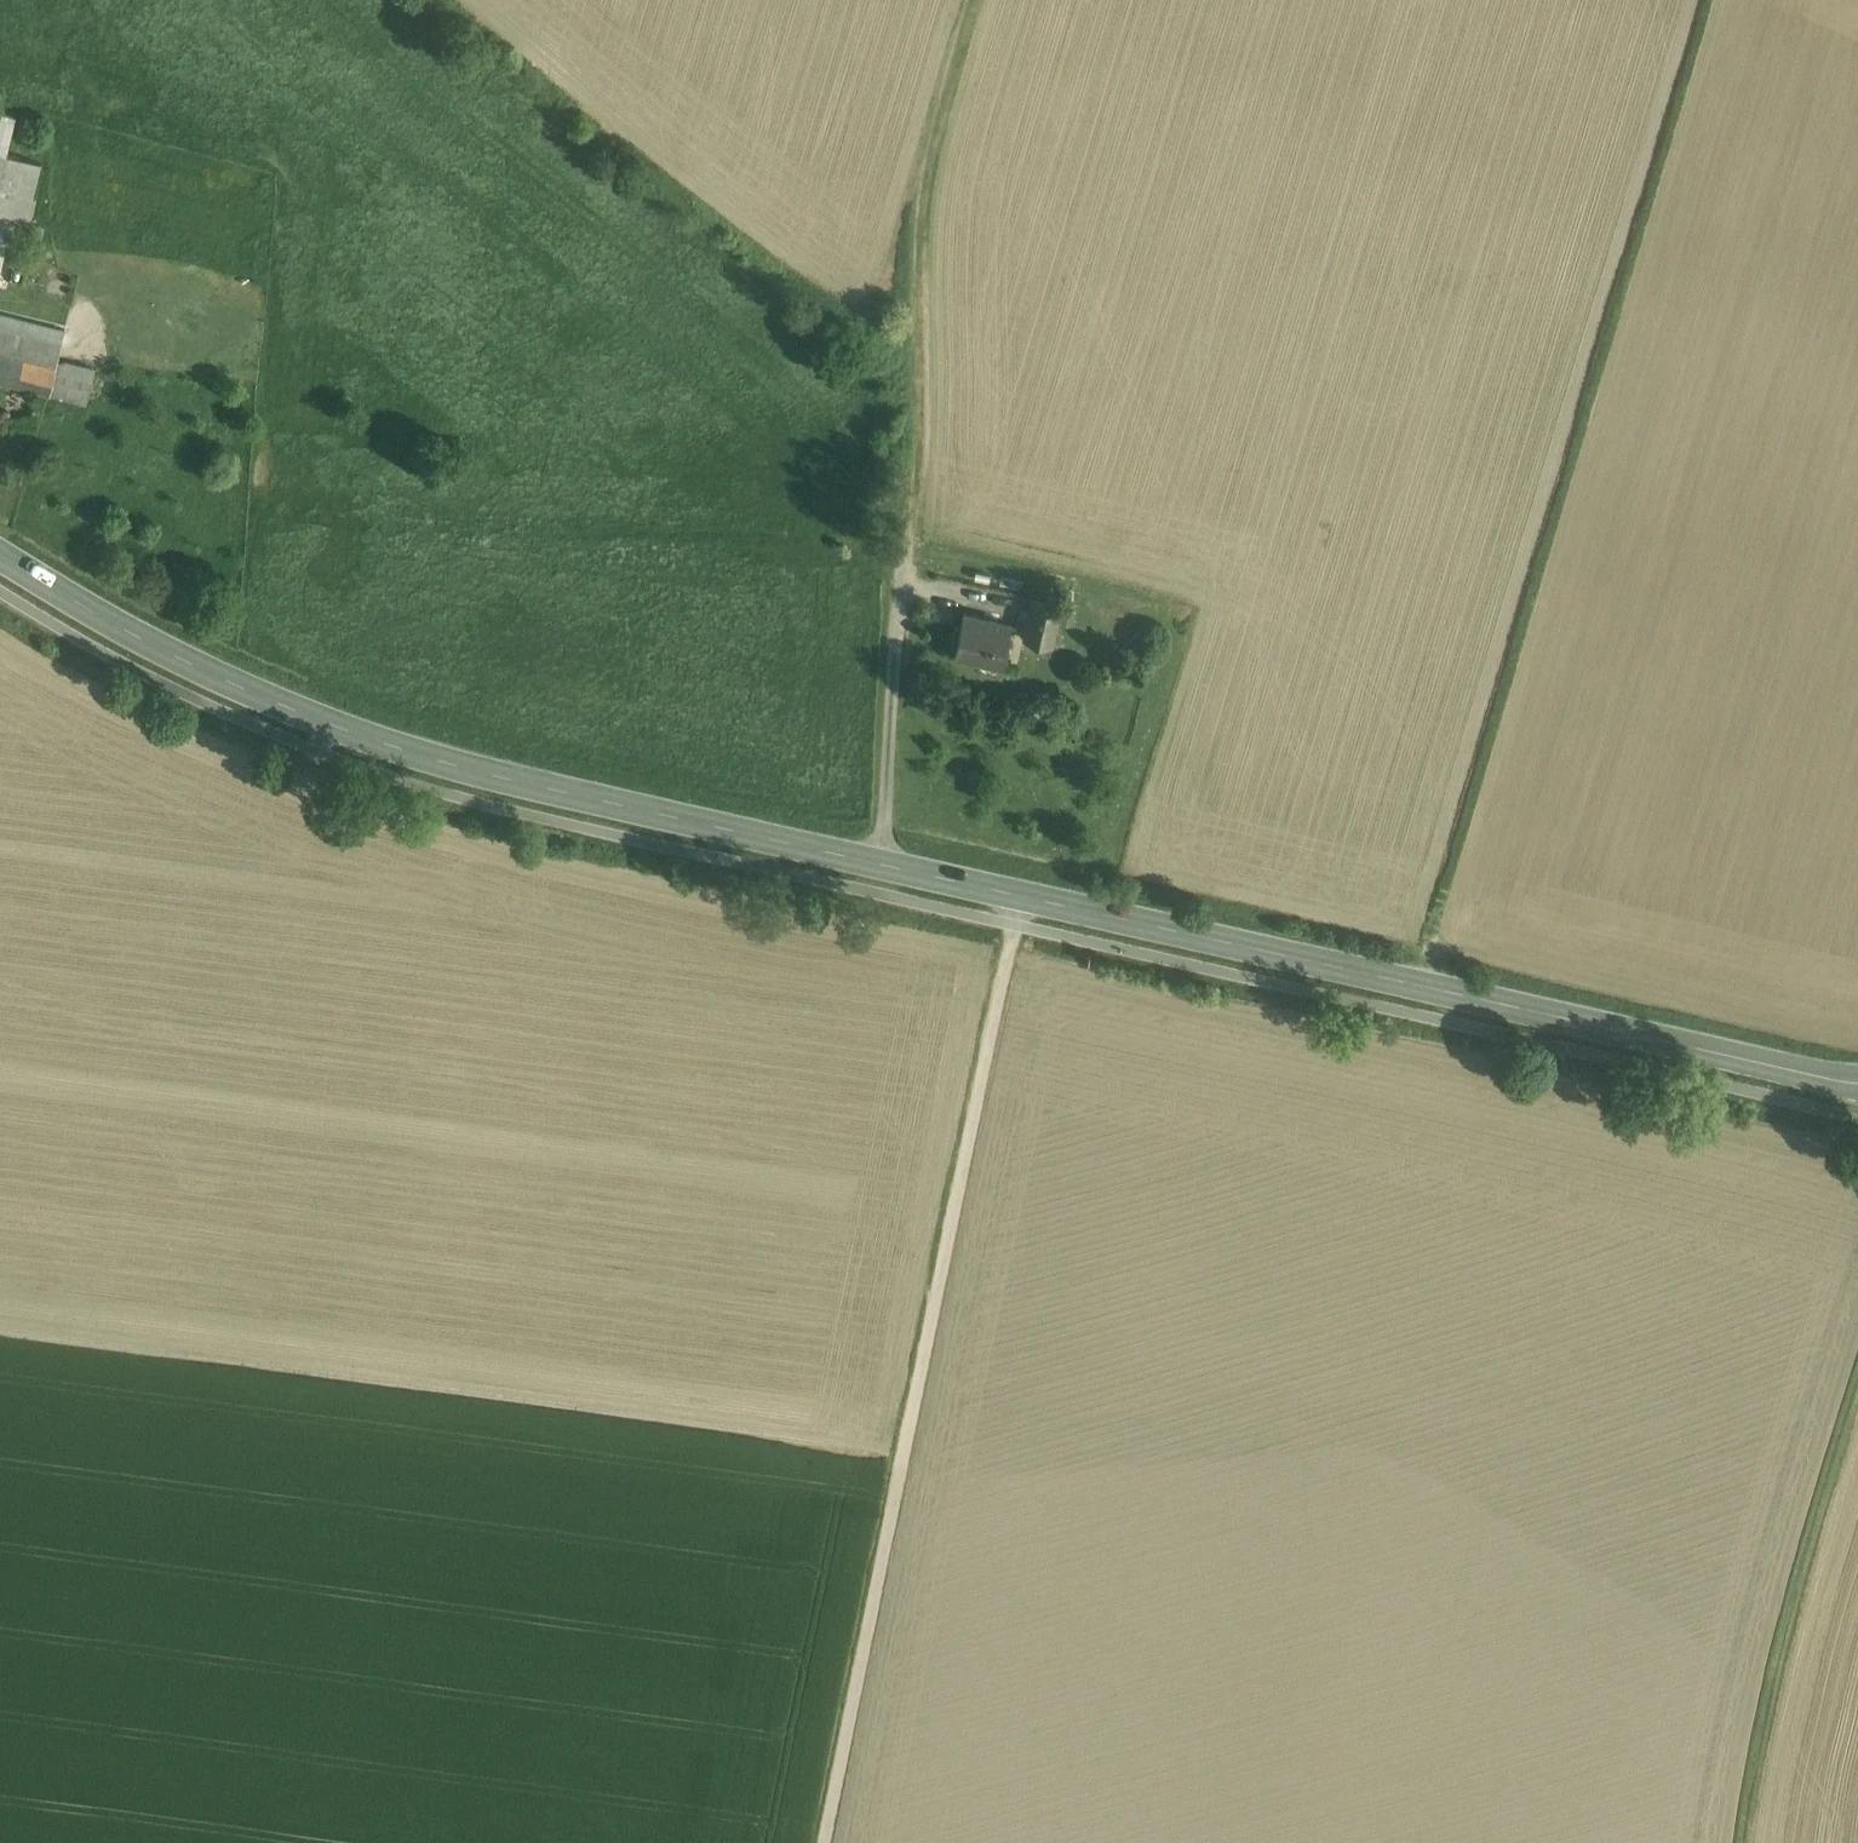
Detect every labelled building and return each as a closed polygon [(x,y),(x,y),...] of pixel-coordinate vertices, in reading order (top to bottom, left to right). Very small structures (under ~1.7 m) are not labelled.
[(0,113),(0,152),(5,154),(14,117),(0,113)] [(5,154),(0,173),(0,214),(27,220),(42,163),(5,154)] [(32,268),(33,265),(33,263),(31,260),(29,258),(26,258),(23,258),(21,260),(19,262),(18,264),(19,267),(20,270),(23,271),(26,272),(28,272),(31,270),(32,268)] [(33,285),(33,282),(33,279),(31,277),(28,275),(25,275),(22,275),(20,277),(18,280),(18,282),(18,285),(20,288),(23,289),(26,290),(29,289),(31,288),(33,285)] [(0,314),(0,380),(50,393),(57,365),(65,331),(0,314)] [(95,369),(64,361),(62,366),(57,365),(50,393),(87,403),(95,369)] [(1062,602),(1034,596),(1025,637),(1052,643),(1062,602)] [(1011,623),(964,612),(954,652),(1002,663),(1011,623)]
